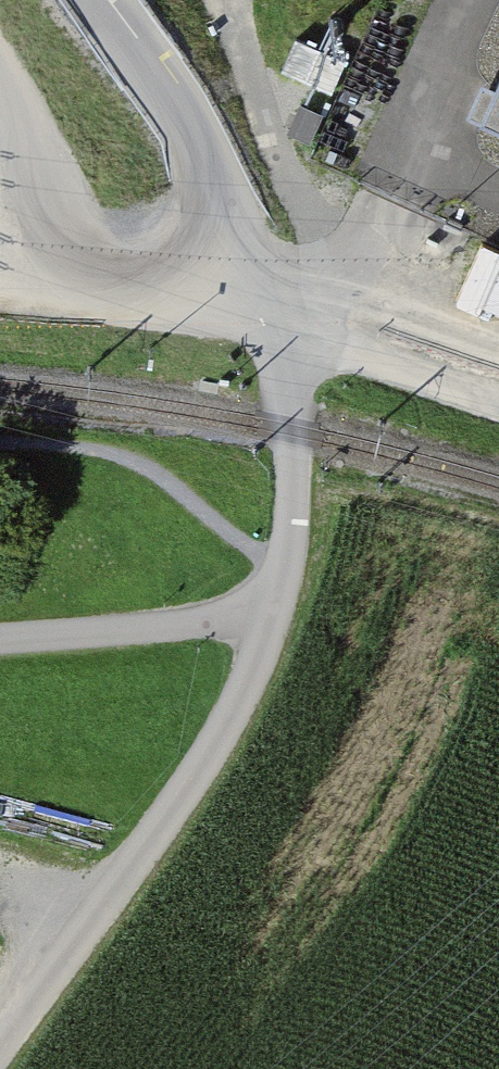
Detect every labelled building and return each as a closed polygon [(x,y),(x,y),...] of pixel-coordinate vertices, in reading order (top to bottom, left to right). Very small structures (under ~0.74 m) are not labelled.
[(498,134),(498,56),(469,121),(498,134)]
